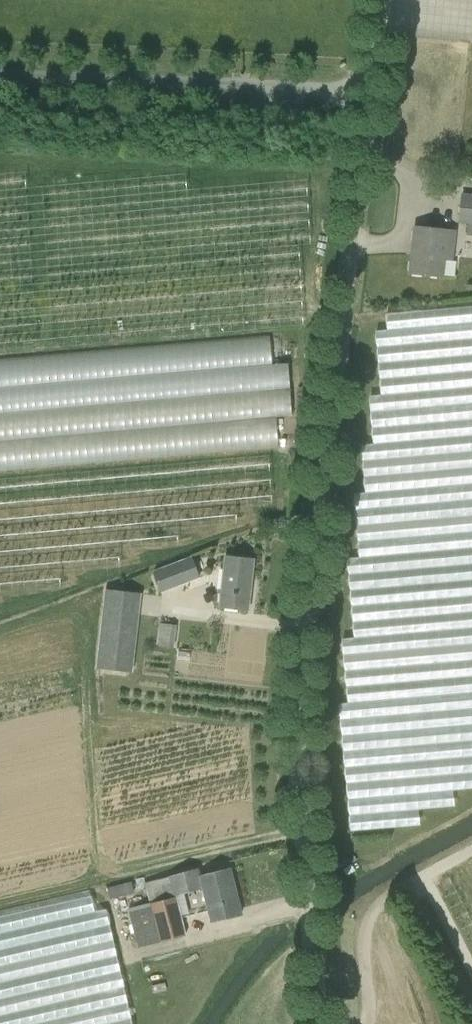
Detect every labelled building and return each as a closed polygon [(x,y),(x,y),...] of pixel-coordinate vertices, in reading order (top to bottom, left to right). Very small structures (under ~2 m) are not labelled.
[(466,234),(471,235),(471,195),(462,194),(458,223),(467,224),(466,234)] [(452,260),(455,231),(413,227),(409,273),(442,277),(443,259),(452,260)] [(374,439),(471,432),(471,303),(388,309),(390,328),(378,329),(383,393),(371,394),(374,439)] [(144,458),(148,445),(134,441),(129,442),(101,435),(102,429),(126,428),(126,429),(156,428),(157,453),(277,445),(275,415),(294,414),(291,362),(275,363),(273,336),(137,344),(132,362),(105,363),(134,371),(132,378),(100,380),(100,367),(102,367),(101,353),(84,354),(85,352),(0,357),(0,467),(144,458)] [(348,689),(357,683),(350,671),(349,663),(471,651),(471,547),(377,556),(368,540),(382,532),(471,524),(471,470),(418,475),(416,464),(425,464),(420,455),(429,454),(425,446),(348,453),(366,641),(343,643),(348,689)] [(200,578),(191,556),(152,572),(161,593),(200,578)] [(224,556),(218,606),(247,610),(253,559),(224,556)] [(141,593),(138,593),(104,589),(95,668),(132,672),(141,593)] [(157,643),(157,644),(173,647),(173,645),(173,643),(175,625),(159,623),(157,643)] [(149,903),(128,908),(138,946),(185,936),(176,897),(175,895),(202,888),(202,890),(210,922),(241,915),(229,869),(199,876),(197,868),(145,882),(150,903),(149,903)] [(108,887),(111,898),(138,891),(135,880),(108,887)]
